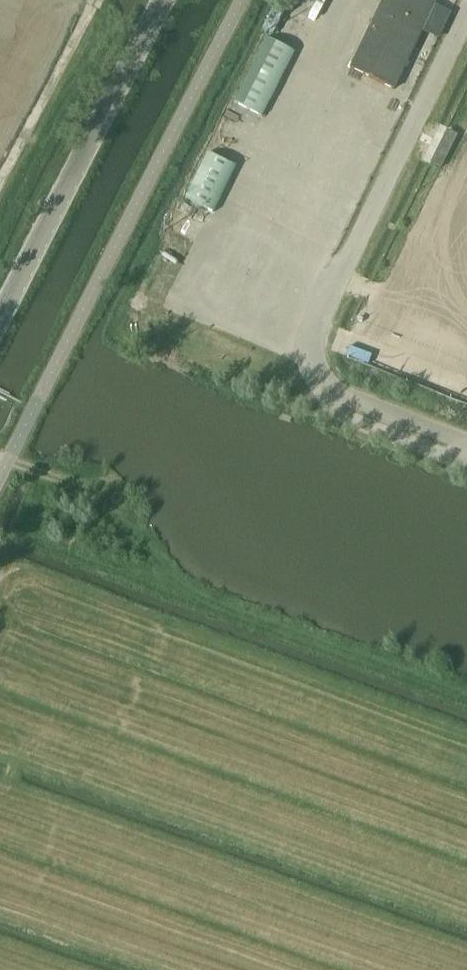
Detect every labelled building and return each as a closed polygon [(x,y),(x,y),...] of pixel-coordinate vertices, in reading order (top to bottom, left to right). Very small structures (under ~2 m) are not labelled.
[(393,89),(435,2),(430,0),(383,0),(351,69),(393,89)] [(234,103),(262,117),(295,52),(267,38),(234,103)] [(438,150),(431,164),(435,166),(440,168),(456,136),(451,133),(448,131),(443,140),(438,150)] [(236,168),(208,154),(185,199),(209,211),(214,213),(222,197),(236,168)]
